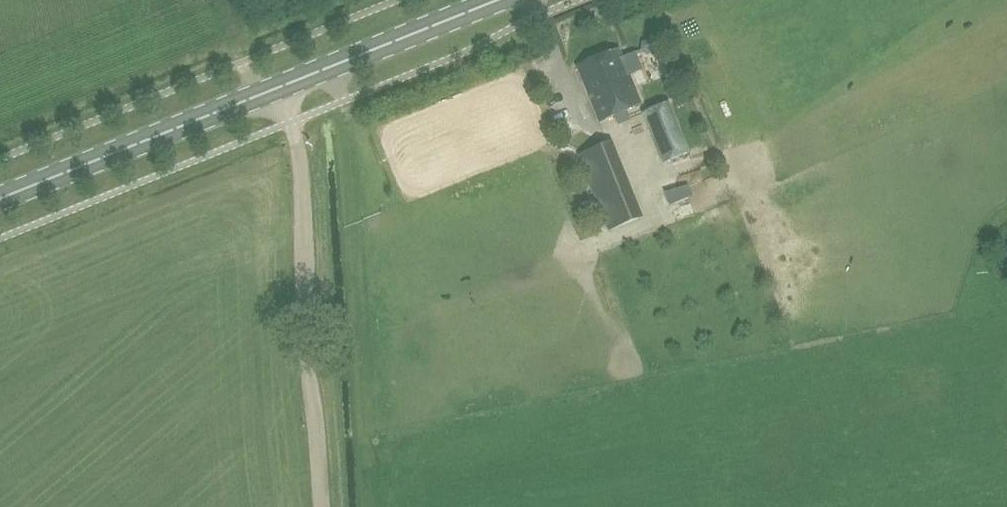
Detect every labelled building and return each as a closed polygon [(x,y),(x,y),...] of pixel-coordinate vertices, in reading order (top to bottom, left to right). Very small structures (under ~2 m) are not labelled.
[(598,122),(641,107),(621,51),(579,66),(598,122)] [(664,162),(687,153),(668,106),(645,115),(664,162)] [(616,162),(609,145),(579,156),(586,174),(616,162)] [(598,174),(602,193),(623,188),(619,169),(598,174)] [(685,178),(663,182),(666,195),(687,190),(685,178)]
